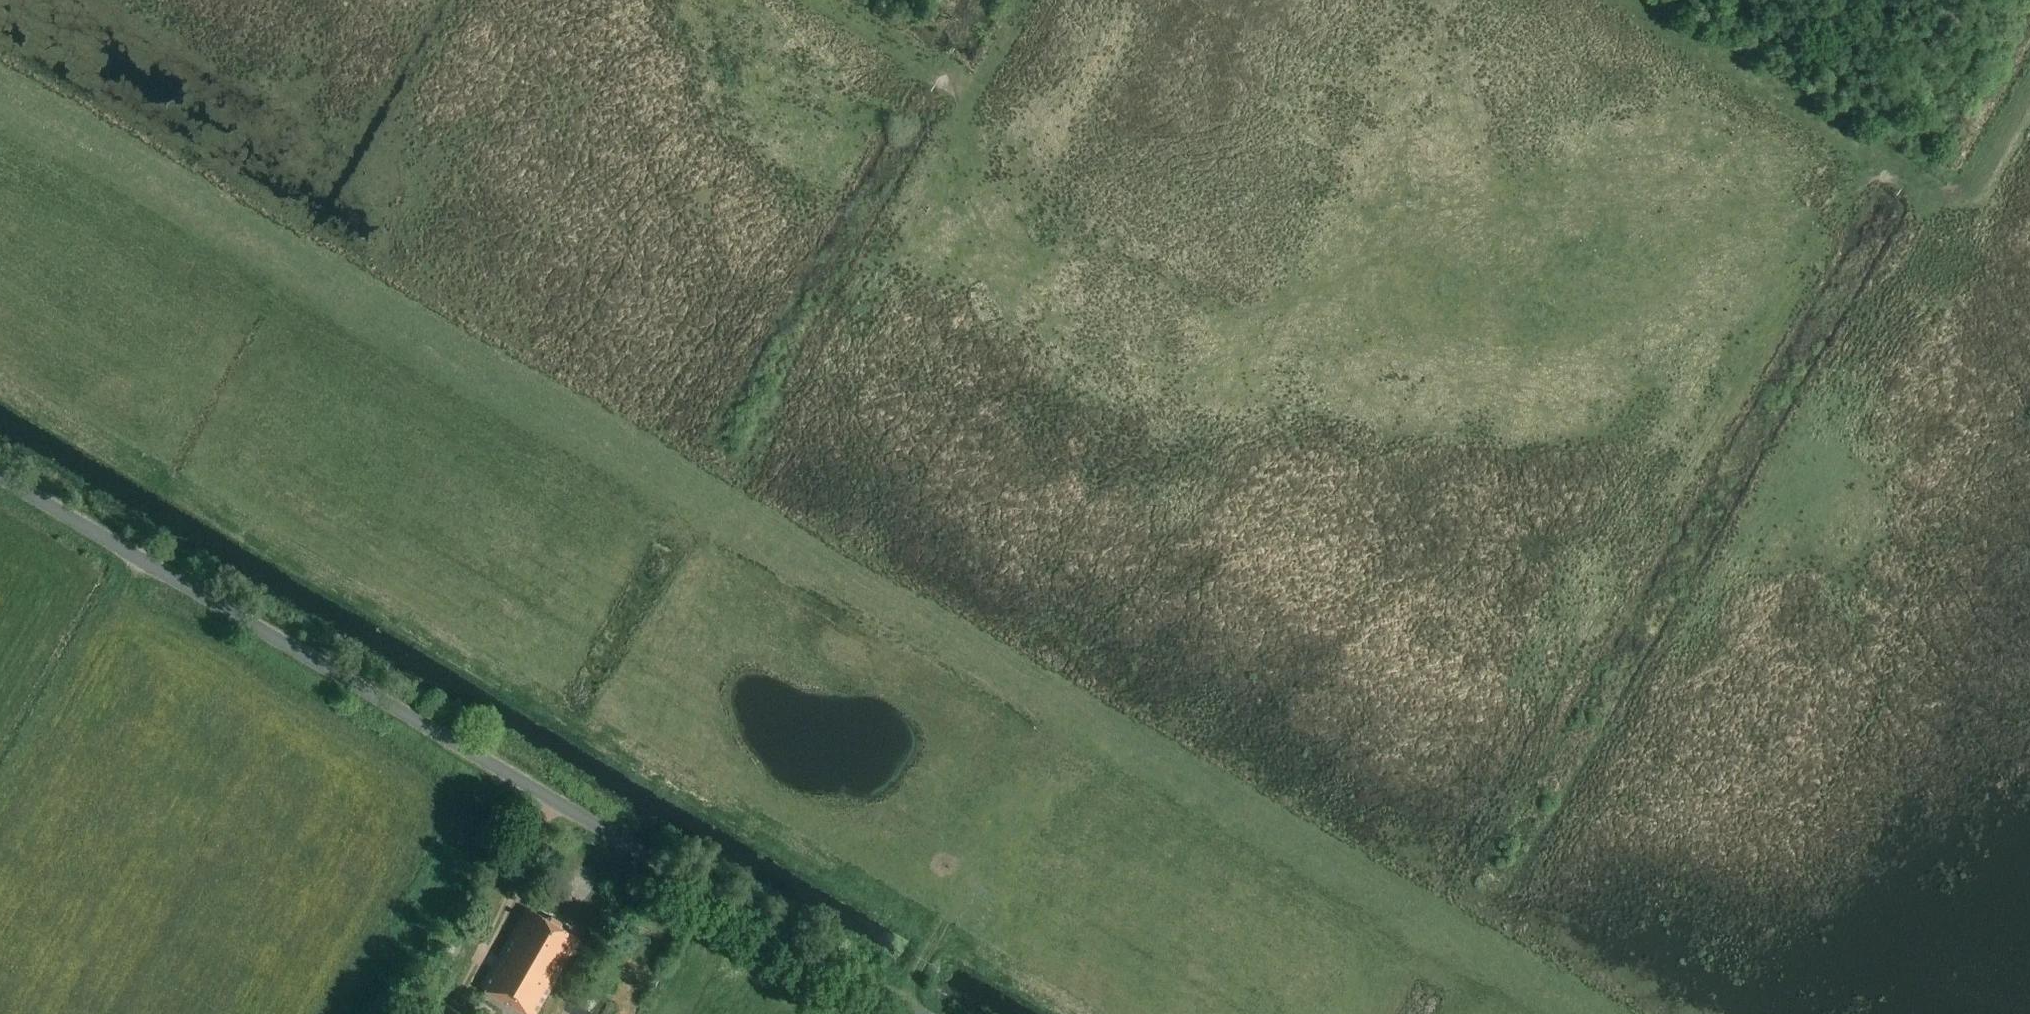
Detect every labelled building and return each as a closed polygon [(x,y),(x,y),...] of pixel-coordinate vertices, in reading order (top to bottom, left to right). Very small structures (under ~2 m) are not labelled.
[(520,926),(483,989),(525,1013),(536,1013),(579,940),(529,911),(520,926)] [(439,1013),(461,1013),(445,1004),(439,1013)]
